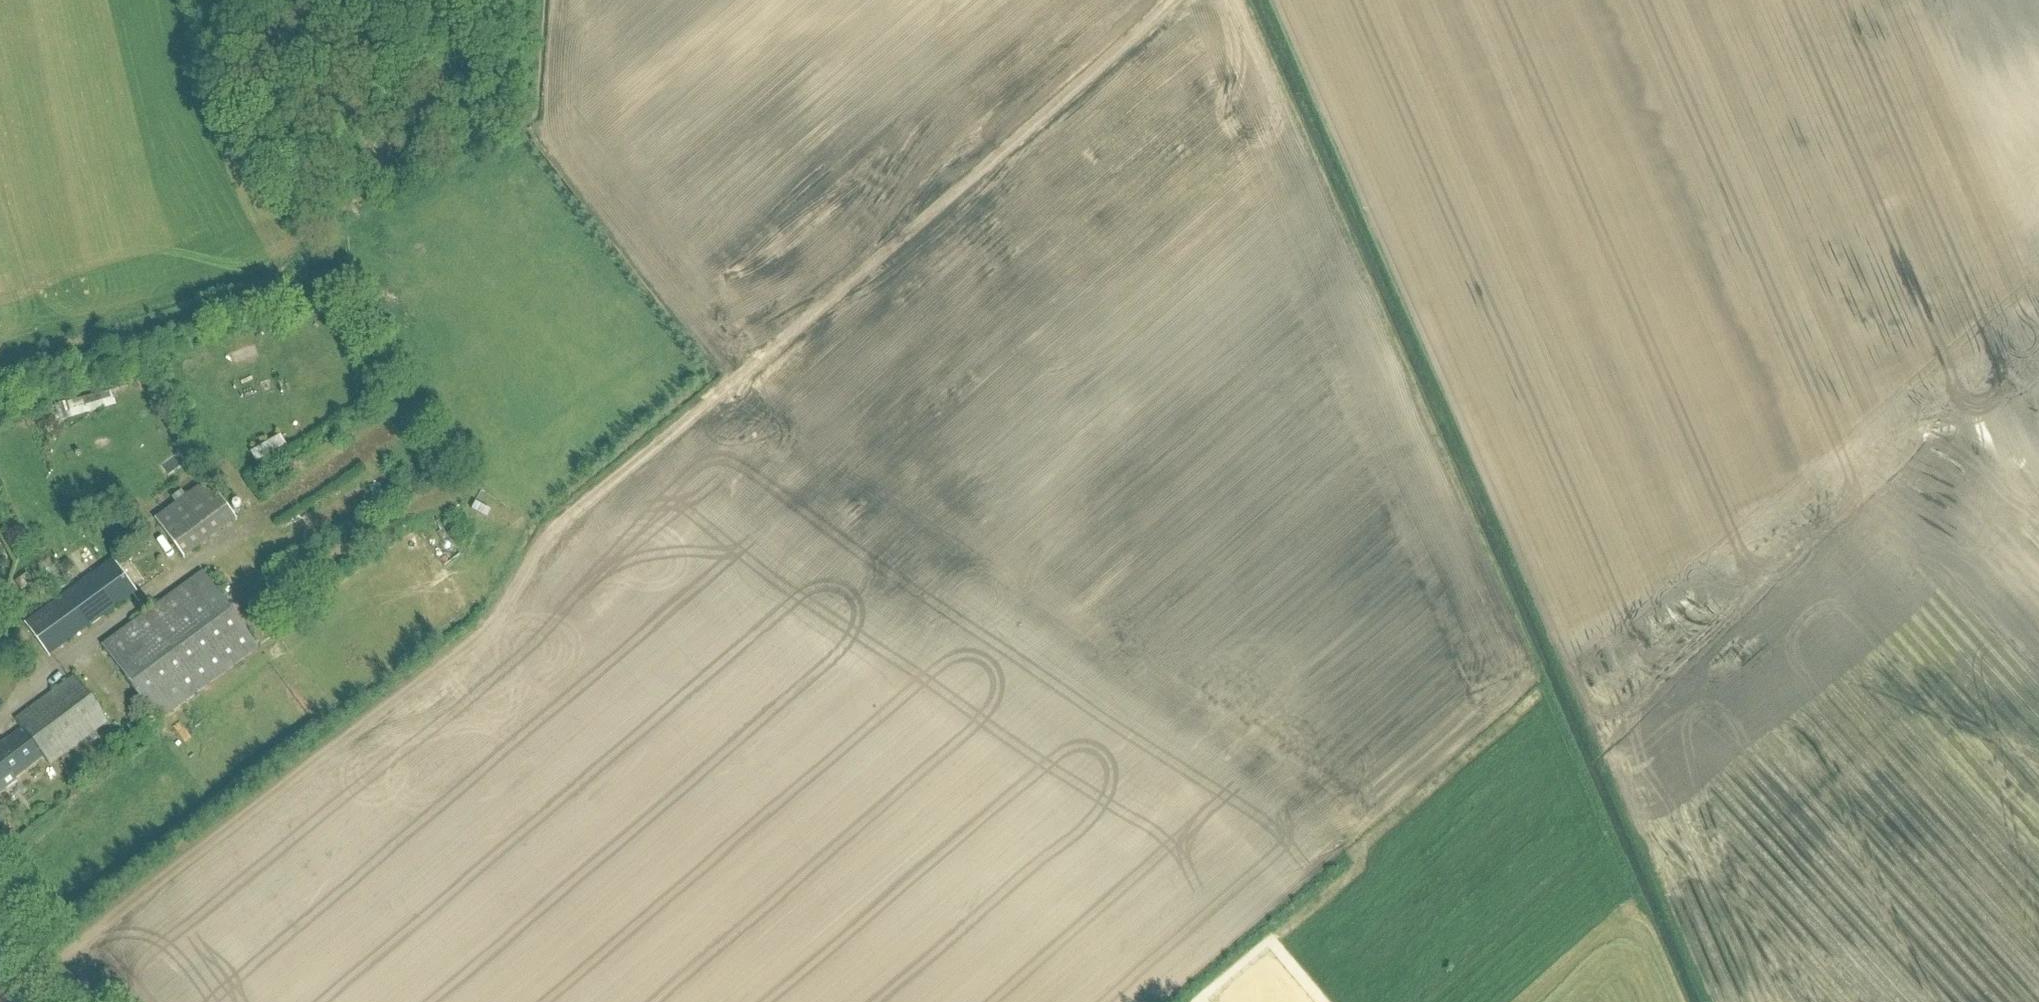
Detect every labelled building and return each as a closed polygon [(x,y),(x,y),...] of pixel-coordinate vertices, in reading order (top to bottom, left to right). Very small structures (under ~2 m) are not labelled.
[(74,409),(91,403),(85,386),(68,392),(74,409)] [(2,448),(8,430),(0,427),(0,447),(2,448)] [(205,427),(196,431),(203,446),(212,442),(205,427)] [(276,430),(262,437),(271,454),(285,447),(276,430)] [(155,520),(185,560),(237,522),(208,482),(155,520)] [(93,485),(78,490),(83,505),(98,500),(93,485)] [(475,504),(472,511),(487,519),(491,511),(475,504)] [(48,656),(134,592),(112,562),(112,563),(26,626),(48,656)] [(101,647),(157,722),(256,648),(200,573),(101,647)] [(22,591),(34,582),(28,575),(16,584),(22,591)] [(224,599),(234,594),(227,580),(217,585),(224,599)] [(108,724),(74,679),(16,723),(22,731),(0,748),(0,797),(7,791),(5,788),(43,759),(50,768),(108,724)]
